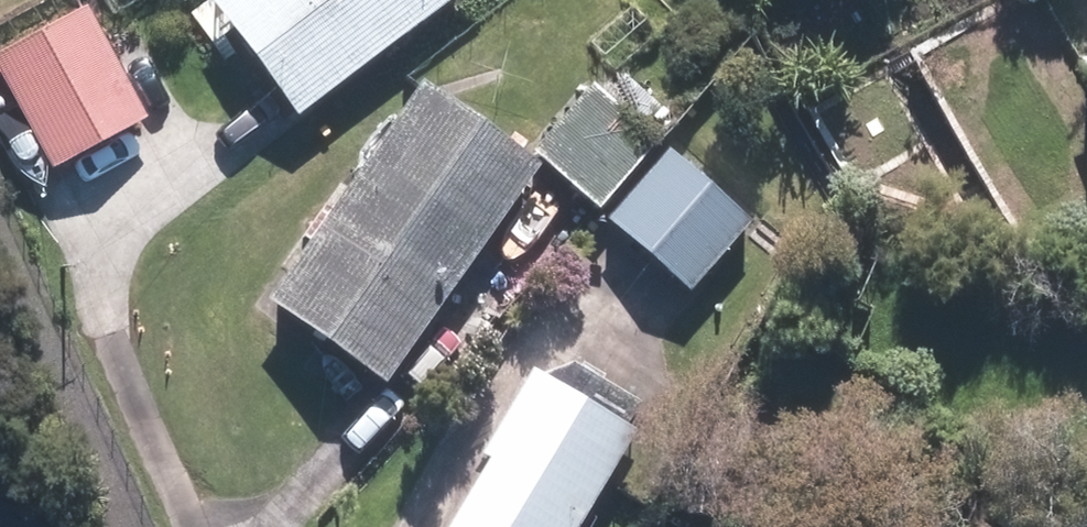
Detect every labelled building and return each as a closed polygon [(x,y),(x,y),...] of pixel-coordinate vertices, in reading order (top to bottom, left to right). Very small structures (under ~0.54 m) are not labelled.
[(293,113),(440,0),(201,0),(187,10),(206,35),(224,22),(281,97),(293,113)] [(587,41),(613,70),(655,31),(630,3),(587,41)] [(0,51),(0,69),(55,168),(146,118),(84,5),(0,51)] [(1086,62),(1086,35),(1075,42),(1086,62)] [(527,151),(594,205),(668,115),(619,75),(603,94),(585,80),(527,151)] [(263,295),(381,378),(534,161),(416,78),(263,295)] [(645,254),(685,289),(746,217),(664,145),(602,218),(645,254)] [(629,428),(621,425),(631,407),(566,368),(555,386),(528,369),(479,450),(486,455),(443,526),(571,526),(629,428)]
